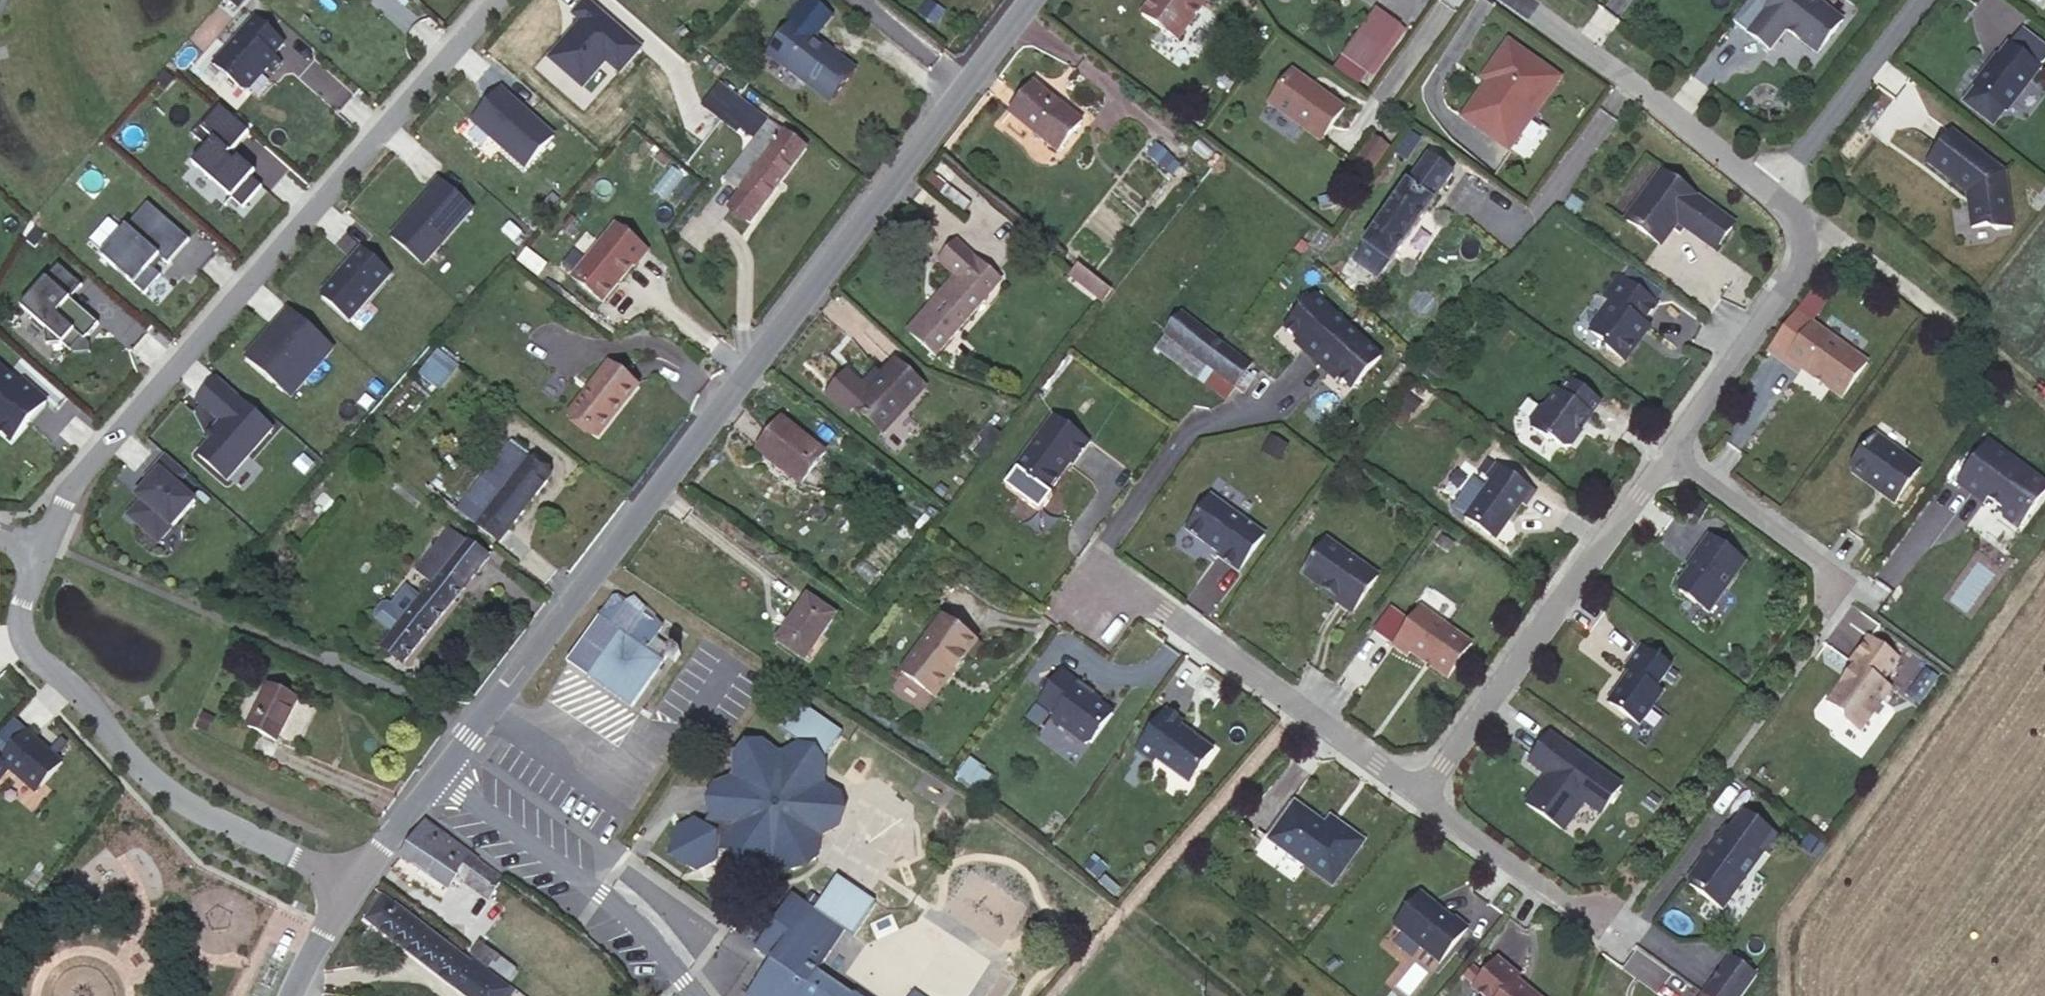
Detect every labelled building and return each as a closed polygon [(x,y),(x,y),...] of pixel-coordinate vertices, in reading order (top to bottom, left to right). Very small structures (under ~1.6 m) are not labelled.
[(788,22),(792,16),(812,30),(810,33),(815,36),(832,14),(812,0),(798,0),(784,19),(788,22)] [(1208,0),(1153,0),(1142,16),(1197,56),(1211,32),(1196,19),(1208,0)] [(1745,33),(1766,49),(1782,29),(1813,52),(1839,20),(1813,0),(1770,0),(1745,33)] [(1377,10),(1344,57),(1369,74),(1402,27),(1377,10)] [(792,16),(768,49),(787,63),(784,67),(806,83),(809,79),(835,97),(854,71),(829,53),(831,48),(815,36),(810,33),(812,30),(792,16)] [(285,45),(256,18),(238,36),(228,48),(215,64),(247,95),(269,70),(272,73),(282,62),(276,56),(285,45)] [(1509,44),(1484,78),(1499,89),(1476,120),(1512,146),(1560,80),(1509,44)] [(2038,69),(2007,45),(1998,57),(1989,68),(1987,67),(1972,86),(2005,111),(2038,69)] [(857,67),(831,48),(829,53),(854,71),(857,67)] [(768,49),(766,53),(784,67),(787,63),(768,49)] [(1995,56),(1987,67),(1989,68),(1998,57),(1995,56)] [(1292,72),(1269,105),(1321,142),(1345,109),(1292,72)] [(809,79),(806,83),(832,102),(835,97),(809,79)] [(556,135),(500,83),(471,115),(530,166),(556,135)] [(720,83),(703,106),(736,132),(739,128),(752,109),(720,83)] [(1081,123),(1033,84),(1010,113),(1058,151),(1081,123)] [(249,132),(218,104),(193,133),(209,148),(195,165),(244,209),(264,187),(230,158),(249,132)] [(752,109),(739,128),(752,138),(765,120),(752,109)] [(805,149),(768,122),(725,180),(742,192),(729,209),(749,224),(805,149)] [(2001,172),(1947,130),(1922,162),(1964,195),(1966,191),(1972,195),(1969,199),(1964,205),(1966,227),(1984,226),(1989,229),(2005,228),(2001,172)] [(1370,132),(1356,160),(1375,169),(1389,141),(1370,132)] [(1453,173),(1428,155),(1408,182),(1353,262),(1378,280),(1453,173)] [(1721,253),(1740,227),(1668,174),(1631,222),(1664,246),(1670,244),(1680,231),(1684,226),(1691,230),(1721,253)] [(477,209),(438,175),(394,232),(430,263),(477,209)] [(942,198),(963,214),(971,204),(950,187),(942,198)] [(191,239),(148,204),(102,256),(146,295),(163,277),(153,267),(162,257),(170,264),(191,239)] [(616,225),(573,278),(603,303),(633,267),(636,267),(648,252),(616,225)] [(1684,226),(1680,231),(1686,236),(1691,230),(1684,226)] [(397,274),(363,241),(321,290),(355,323),(397,274)] [(929,319),(924,314),(908,332),(935,356),(1000,281),(957,242),(940,260),(956,276),(962,281),(929,319)] [(73,302),(81,289),(60,266),(21,311),(43,329),(44,351),(59,345),(79,360),(90,345),(98,323),(73,302)] [(1111,291),(1078,266),(1071,275),(1102,301),(1111,291)] [(956,276),(924,314),(929,319),(962,281),(956,276)] [(1648,325),(1662,306),(1624,278),(1609,297),(1617,303),(1595,332),(1610,343),(1611,349),(1629,363),(1642,345),(1641,340),(1651,327),(1648,325)] [(1348,326),(1315,296),(1285,328),(1305,347),(1302,350),(1315,362),(1348,326)] [(339,349),(291,304),(245,353),(295,397),(339,349)] [(1181,312),(1163,334),(1166,337),(1234,387),(1245,373),(1251,366),(1181,312)] [(1381,356),(1348,326),(1315,362),(1329,374),(1331,370),(1352,389),(1381,356)] [(1872,368),(1817,327),(1787,366),(1803,377),(1806,374),(1845,403),(1872,368)] [(1234,387),(1166,337),(1156,350),(1223,400),(1234,387)] [(441,392),(460,366),(438,350),(418,374),(441,392)] [(925,387),(894,359),(853,405),(884,433),(925,387)] [(638,385),(608,363),(568,414),(598,437),(638,385)] [(12,441),(46,403),(0,366),(0,431),(12,441)] [(1253,379),(1245,373),(1234,387),(1242,392),(1253,379)] [(218,376),(195,398),(219,423),(198,454),(231,483),(275,431),(218,376)] [(1604,403),(1574,380),(1564,393),(1562,391),(1550,407),(1543,408),(1534,420),(1535,427),(1551,440),(1552,439),(1554,441),(1555,439),(1567,448),(1574,447),(1585,433),(1581,430),(1587,421),(1589,422),(1604,403)] [(1090,443),(1054,417),(1016,468),(1049,494),(1072,464),(1073,465),(1090,443)] [(825,454),(781,419),(757,450),(801,484),(825,454)] [(1004,434),(989,424),(979,437),(982,440),(973,452),(984,460),(1004,434)] [(1923,473),(1877,438),(1852,471),(1854,478),(1865,486),(1870,485),(1883,494),(1881,498),(1896,509),(1923,473)] [(1958,482),(1984,500),(1988,496),(2004,507),(2005,515),(2013,521),(2023,519),(2044,489),(2044,480),(1988,439),(1958,482)] [(489,469),(510,486),(526,464),(505,448),(489,469)] [(189,474),(167,456),(147,479),(154,487),(128,517),(160,543),(196,502),(179,486),(189,474)] [(526,464),(510,486),(507,489),(486,472),(458,509),(500,543),(550,476),(530,460),(526,464)] [(1538,493),(1500,464),(1489,477),(1494,481),(1467,516),(1498,539),(1524,504),(1528,507),(1538,493)] [(316,524),(336,503),(319,486),(309,497),(315,502),(304,513),(316,524)] [(1264,536),(1210,496),(1186,529),(1203,543),(1207,542),(1212,546),(1211,548),(1219,554),(1217,556),(1238,571),(1264,536)] [(489,556),(467,539),(466,541),(451,529),(400,593),(415,605),(382,648),(402,664),(489,556)] [(1327,537),(1303,570),(1336,594),(1334,597),(1353,611),(1379,574),(1327,537)] [(1746,565),(1711,538),(1698,555),(1701,557),(1679,587),(1680,594),(1709,616),(1746,565)] [(614,594),(598,617),(647,650),(655,638),(662,626),(614,594)] [(836,615),(807,596),(777,642),(805,661),(836,615)] [(1410,650),(1447,677),(1472,643),(1421,606),(1393,645),(1407,655),(1410,650)] [(977,640),(943,614),(901,671),(936,696),(977,640)] [(647,650),(598,617),(567,664),(632,707),(666,658),(675,663),(681,654),(672,649),(655,638),(647,650)] [(1899,665),(1868,641),(1850,666),(1858,672),(1848,686),(1841,687),(1826,706),(1844,719),(1845,727),(1859,737),(1891,695),(1882,688),(1899,665)] [(1670,669),(1642,648),(1625,669),(1630,673),(1608,704),(1639,727),(1662,695),(1655,690),(1670,669)] [(1090,744),(1112,714),(1090,699),(1094,694),(1079,683),(1077,685),(1060,673),(1038,703),(1055,716),(1051,721),(1085,745),(1090,744)] [(297,699),(268,685),(248,727),(277,741),(297,699)] [(1179,727),(1182,722),(1165,710),(1135,752),(1152,765),(1155,760),(1189,784),(1212,751),(1179,727)] [(63,763),(27,732),(2,762),(37,793),(63,763)] [(1548,734),(1527,762),(1545,776),(1524,804),(1561,832),(1582,803),(1599,815),(1620,787),(1548,734)] [(824,761),(800,745),(780,756),(760,743),(736,755),(735,778),(713,787),(711,817),(706,825),(697,820),(675,831),(673,857),(695,870),(716,859),(717,850),(729,850),(752,866),(772,856),(792,869),(816,857),(818,834),(839,824),(841,797),(822,784),(824,761)] [(1344,838),(1334,830),(1293,800),(1267,836),(1329,882),(1361,839),(1350,831),(1344,838)] [(1783,839),(1745,811),(1734,827),(1728,827),(1691,879),(1691,886),(1725,909),(1766,852),(1771,856),(1783,839)] [(478,861),(425,821),(400,856),(449,889),(457,875),(467,881),(465,884),(489,900),(502,879),(477,862),(478,861)] [(1350,831),(1339,823),(1334,830),(1344,838),(1350,831)] [(1428,900),(1417,891),(1389,924),(1435,962),(1464,927),(1451,916),(1449,918),(1437,908),(1435,910),(1428,904),(1428,900)] [(818,971),(832,951),(801,930),(815,910),(792,894),(755,949),(771,960),(746,995),(856,995),(818,971)] [(512,990),(472,959),(470,962),(385,897),(369,919),(467,995),(508,995),(512,990)] [(801,930),(832,951),(845,930),(815,910),(801,930)] [(520,971),(479,942),(471,954),(488,968),(490,966),(511,982),(520,971)] [(1760,973),(1733,954),(1706,992),(1706,993),(1711,995),(1743,995),(1760,973)] [(1531,992),(1527,992),(1521,988),(1523,985),(1518,981),(1521,978),(1499,959),(1484,977),(1476,987),(1474,989),(1483,995),(1536,995),(1531,992)] [(1473,968),(1465,978),(1476,987),(1484,977),(1473,968)]
